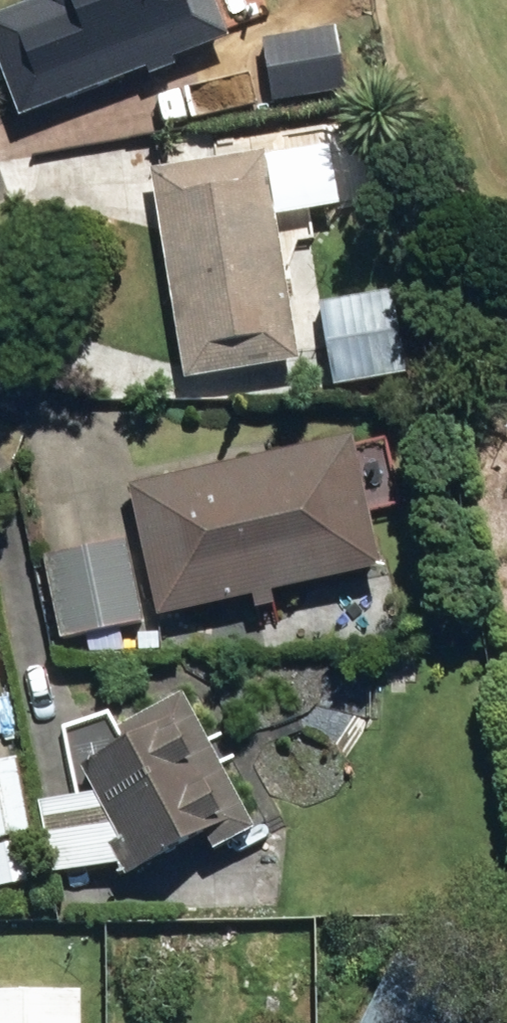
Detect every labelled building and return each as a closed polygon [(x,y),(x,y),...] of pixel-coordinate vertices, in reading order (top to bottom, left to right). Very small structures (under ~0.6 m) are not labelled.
[(15,123),(137,74),(140,82),(169,71),(167,65),(223,42),(206,0),(32,0),(34,3),(0,16),(0,86),(15,123)] [(260,42),(270,103),(340,93),(330,32),(260,42)] [(145,177),(181,384),(291,366),(266,222),(332,211),(321,147),(145,177)] [(315,310),(329,390),(401,378),(386,298),(315,310)] [(265,597),(373,574),(344,442),(122,489),(150,622),(245,602),(248,616),(268,612),(265,597)] [(41,564),(56,643),(135,628),(120,549),(41,564)] [(361,683),(333,677),(326,703),(355,710),(361,683)] [(120,863),(127,878),(176,852),(183,865),(246,832),(174,698),(113,731),(122,746),(75,770),(116,846),(100,855),(108,870),(120,863)] [(24,885),(15,836),(24,835),(11,762),(0,764),(0,890),(24,885)] [(76,995),(0,995),(0,1022),(76,1022),(76,995)]
